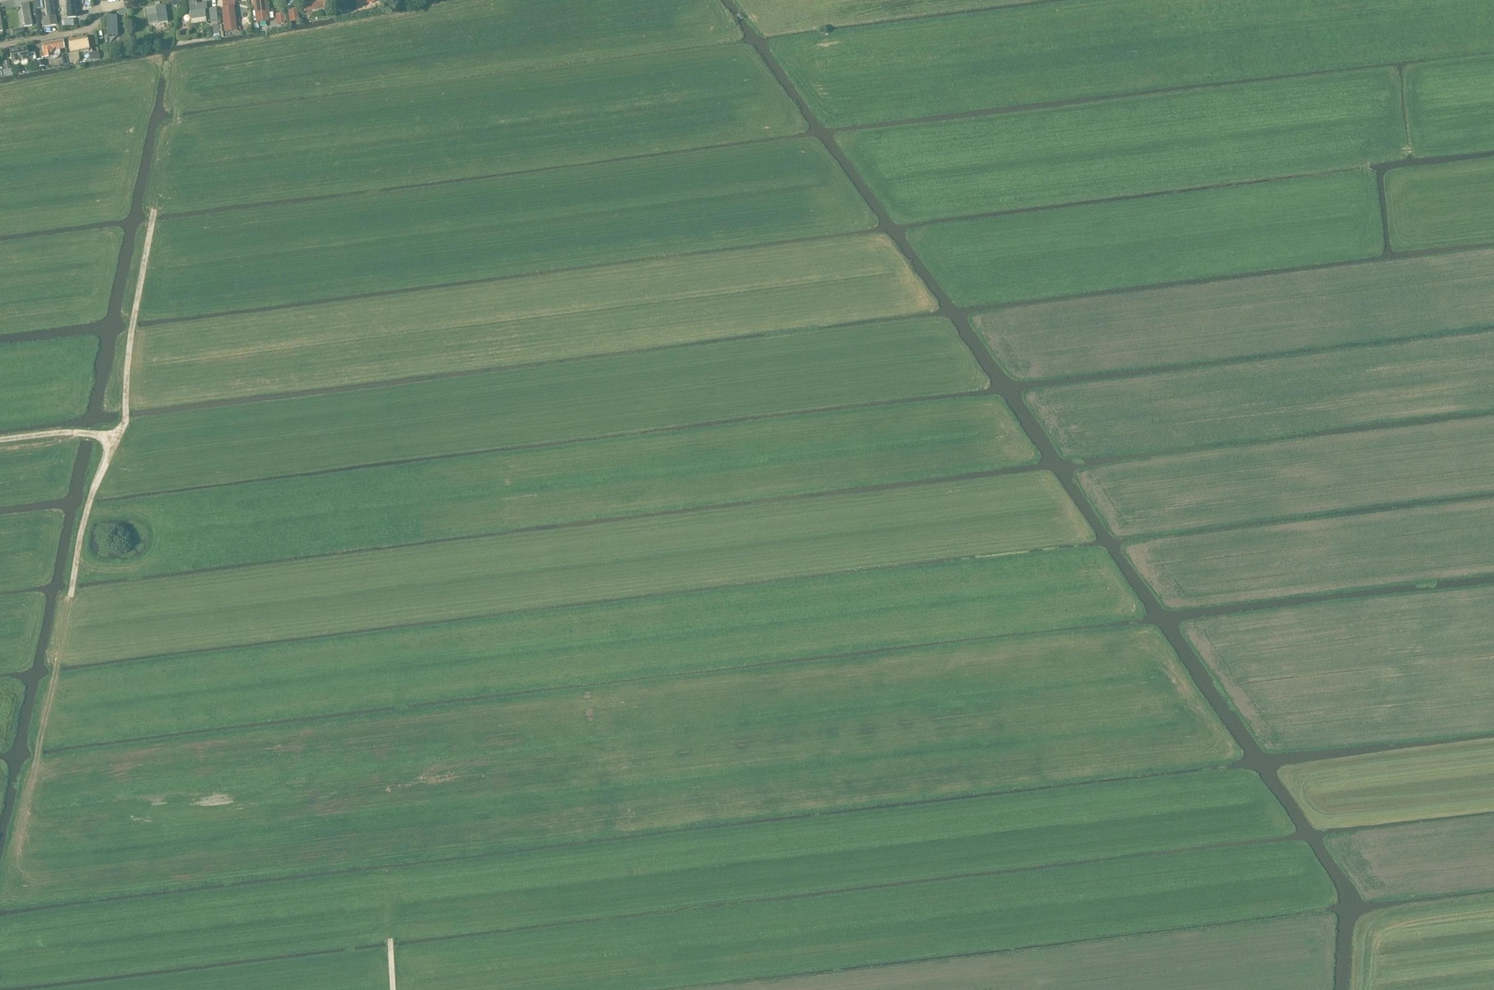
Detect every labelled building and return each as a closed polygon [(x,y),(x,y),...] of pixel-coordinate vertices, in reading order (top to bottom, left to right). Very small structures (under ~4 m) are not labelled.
[(42,19),(44,28),(57,26),(52,0),(46,0),(43,0),(46,18),(42,19)] [(67,20),(76,19),(75,0),(66,0),(67,20)] [(326,7),(324,0),(311,0),(304,1),(305,11),(326,7)] [(339,13),(352,11),(350,0),(337,0),(339,13)] [(258,22),(267,21),(264,1),(255,2),(258,22)] [(196,3),(188,4),(189,7),(191,20),(205,18),(204,11),(207,11),(206,5),(196,6),(196,3)] [(28,4),(21,6),(25,28),(32,26),(28,4)] [(160,8),(146,11),(149,26),(168,23),(166,13),(165,8),(160,8)] [(216,8),(210,9),(211,21),(217,20),(217,25),(220,24),(220,20),(217,19),(216,8)] [(226,31),(235,30),(232,10),(223,11),(226,31)] [(296,10),(289,11),(291,22),(297,21),(296,10)] [(107,38),(118,38),(118,18),(107,18),(107,38)] [(86,39),(68,42),(70,54),(88,51),(86,39)] [(63,42),(42,46),(44,59),(51,58),(51,61),(55,60),(57,59),(58,58),(59,56),(60,54),(59,51),(64,50),(63,42)] [(25,50),(10,53),(11,61),(12,66),(21,64),(27,63),(26,58),(25,50)]
